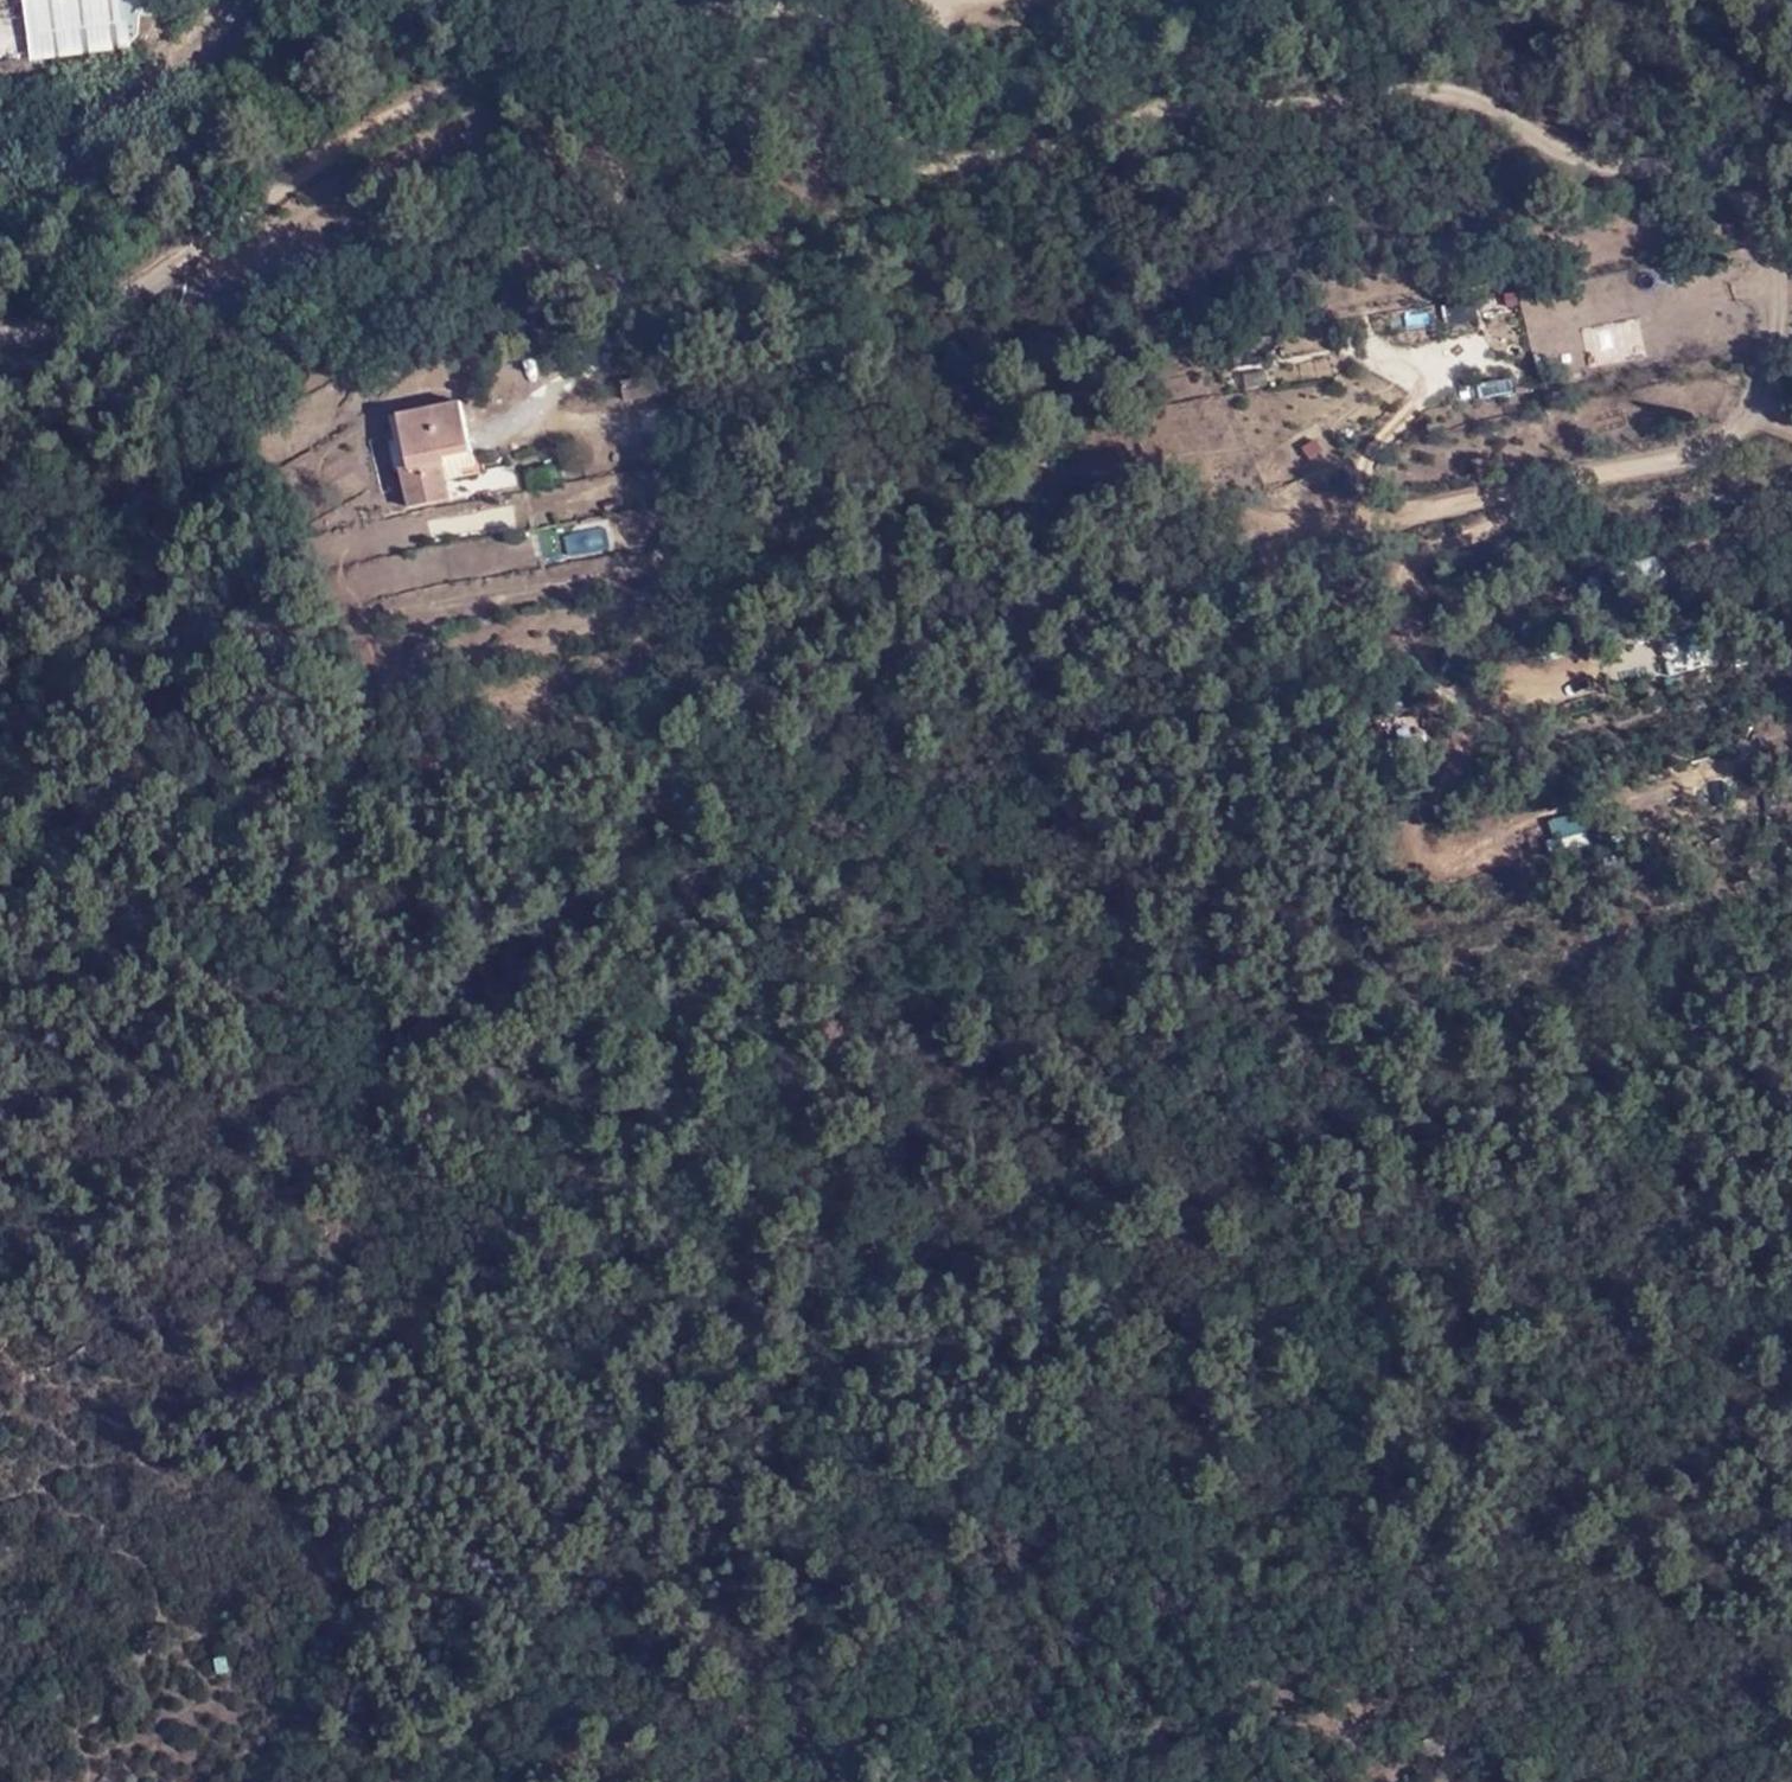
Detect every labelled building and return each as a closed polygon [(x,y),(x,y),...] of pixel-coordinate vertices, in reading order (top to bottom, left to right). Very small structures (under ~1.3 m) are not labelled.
[(130,0),(15,0),(25,58),(122,41),(128,31),(130,0)] [(664,399),(661,381),(624,387),(626,404),(664,399)] [(443,458),(472,451),(463,402),(399,415),(408,466),(399,467),(408,509),(451,500),(443,458)] [(545,563),(612,548),(606,524),(540,540),(545,563)] [(1554,817),(1556,834),(1586,830),(1584,813),(1554,817)]
